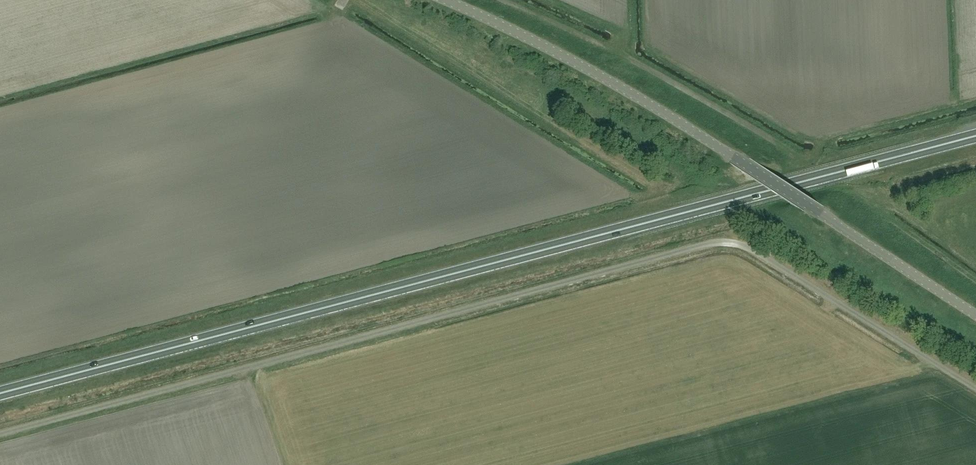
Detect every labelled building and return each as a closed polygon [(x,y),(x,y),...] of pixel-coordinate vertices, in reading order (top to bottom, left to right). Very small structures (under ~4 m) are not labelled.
[(266,314),(293,309),(292,304),(265,308),(266,314)]
